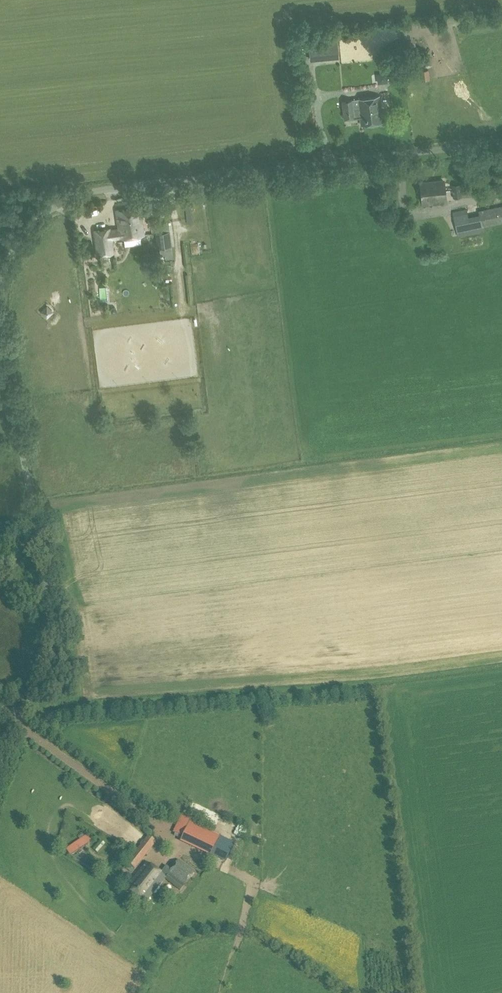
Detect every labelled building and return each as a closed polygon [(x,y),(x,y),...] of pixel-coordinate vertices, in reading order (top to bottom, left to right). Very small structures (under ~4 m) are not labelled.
[(331,58),(339,57),(337,40),(330,41),(331,58)] [(316,42),(309,43),(310,60),(318,59),(316,42)] [(421,71),(422,81),(429,80),(428,70),(421,71)] [(387,81),(386,73),(378,74),(379,82),(387,81)] [(353,99),(355,115),(356,117),(360,116),(362,124),(383,122),(380,96),(358,99),(353,99)] [(355,115),(353,99),(342,101),(344,117),(355,115)] [(421,183),(422,200),(446,198),(444,180),(421,183)] [(452,185),(453,198),(462,196),(460,184),(452,185)] [(116,208),(119,229),(120,237),(144,234),(140,205),(116,208)] [(480,214),(483,227),(501,223),(501,205),(480,210),(480,214)] [(483,227),(480,214),(467,217),(466,210),(454,212),(459,234),(483,229),(483,227)] [(160,224),(161,232),(172,231),(171,223),(160,224)] [(120,237),(119,229),(110,230),(110,229),(94,231),(97,255),(114,253),(112,238),(120,237)] [(172,231),(162,233),(164,247),(173,246),(172,231)] [(56,318),(59,312),(50,307),(47,313),(56,318)] [(190,822),(182,840),(181,842),(210,857),(220,837),(190,822)] [(131,833),(126,840),(136,847),(141,839),(131,833)] [(66,850),(70,856),(92,841),(87,835),(83,838),(82,838),(72,845),(72,846),(66,850)] [(144,842),(152,848),(155,842),(147,837),(144,842)] [(134,854),(142,860),(152,848),(144,842),(143,841),(134,854)] [(219,860),(225,863),(230,855),(223,851),(219,860)] [(142,860),(134,854),(127,863),(135,870),(142,860)] [(171,870),(168,874),(184,886),(194,873),(178,861),(171,870)] [(160,875),(146,863),(126,889),(145,904),(168,874),(171,870),(167,866),(160,875)]
